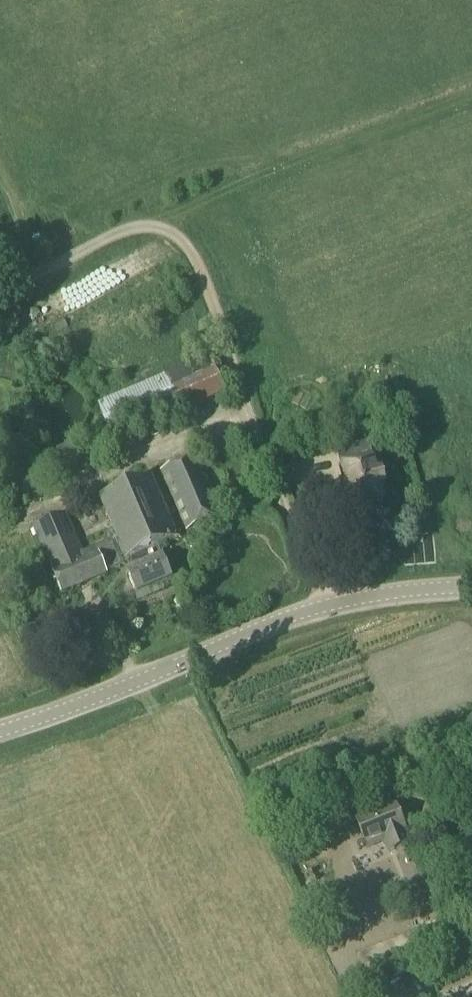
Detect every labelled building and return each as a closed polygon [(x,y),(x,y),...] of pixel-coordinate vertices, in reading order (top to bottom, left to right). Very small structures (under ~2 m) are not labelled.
[(95,403),(106,428),(171,399),(178,414),(225,393),(207,353),(95,403)] [(16,428),(5,422),(1,429),(13,435),(16,428)] [(332,441),(334,450),(358,445),(356,436),(332,441)] [(160,472),(186,533),(224,517),(200,456),(160,472)] [(344,468),(355,510),(383,503),(379,487),(383,486),(380,474),(376,475),(372,461),(344,468)] [(82,554),(65,514),(33,528),(61,595),(129,565),(126,560),(178,538),(152,477),(103,497),(121,537),(82,554)] [(136,594),(172,579),(163,559),(127,574),(136,594)] [(355,819),(367,848),(391,838),(396,850),(410,844),(405,833),(406,833),(394,803),(355,819)]
